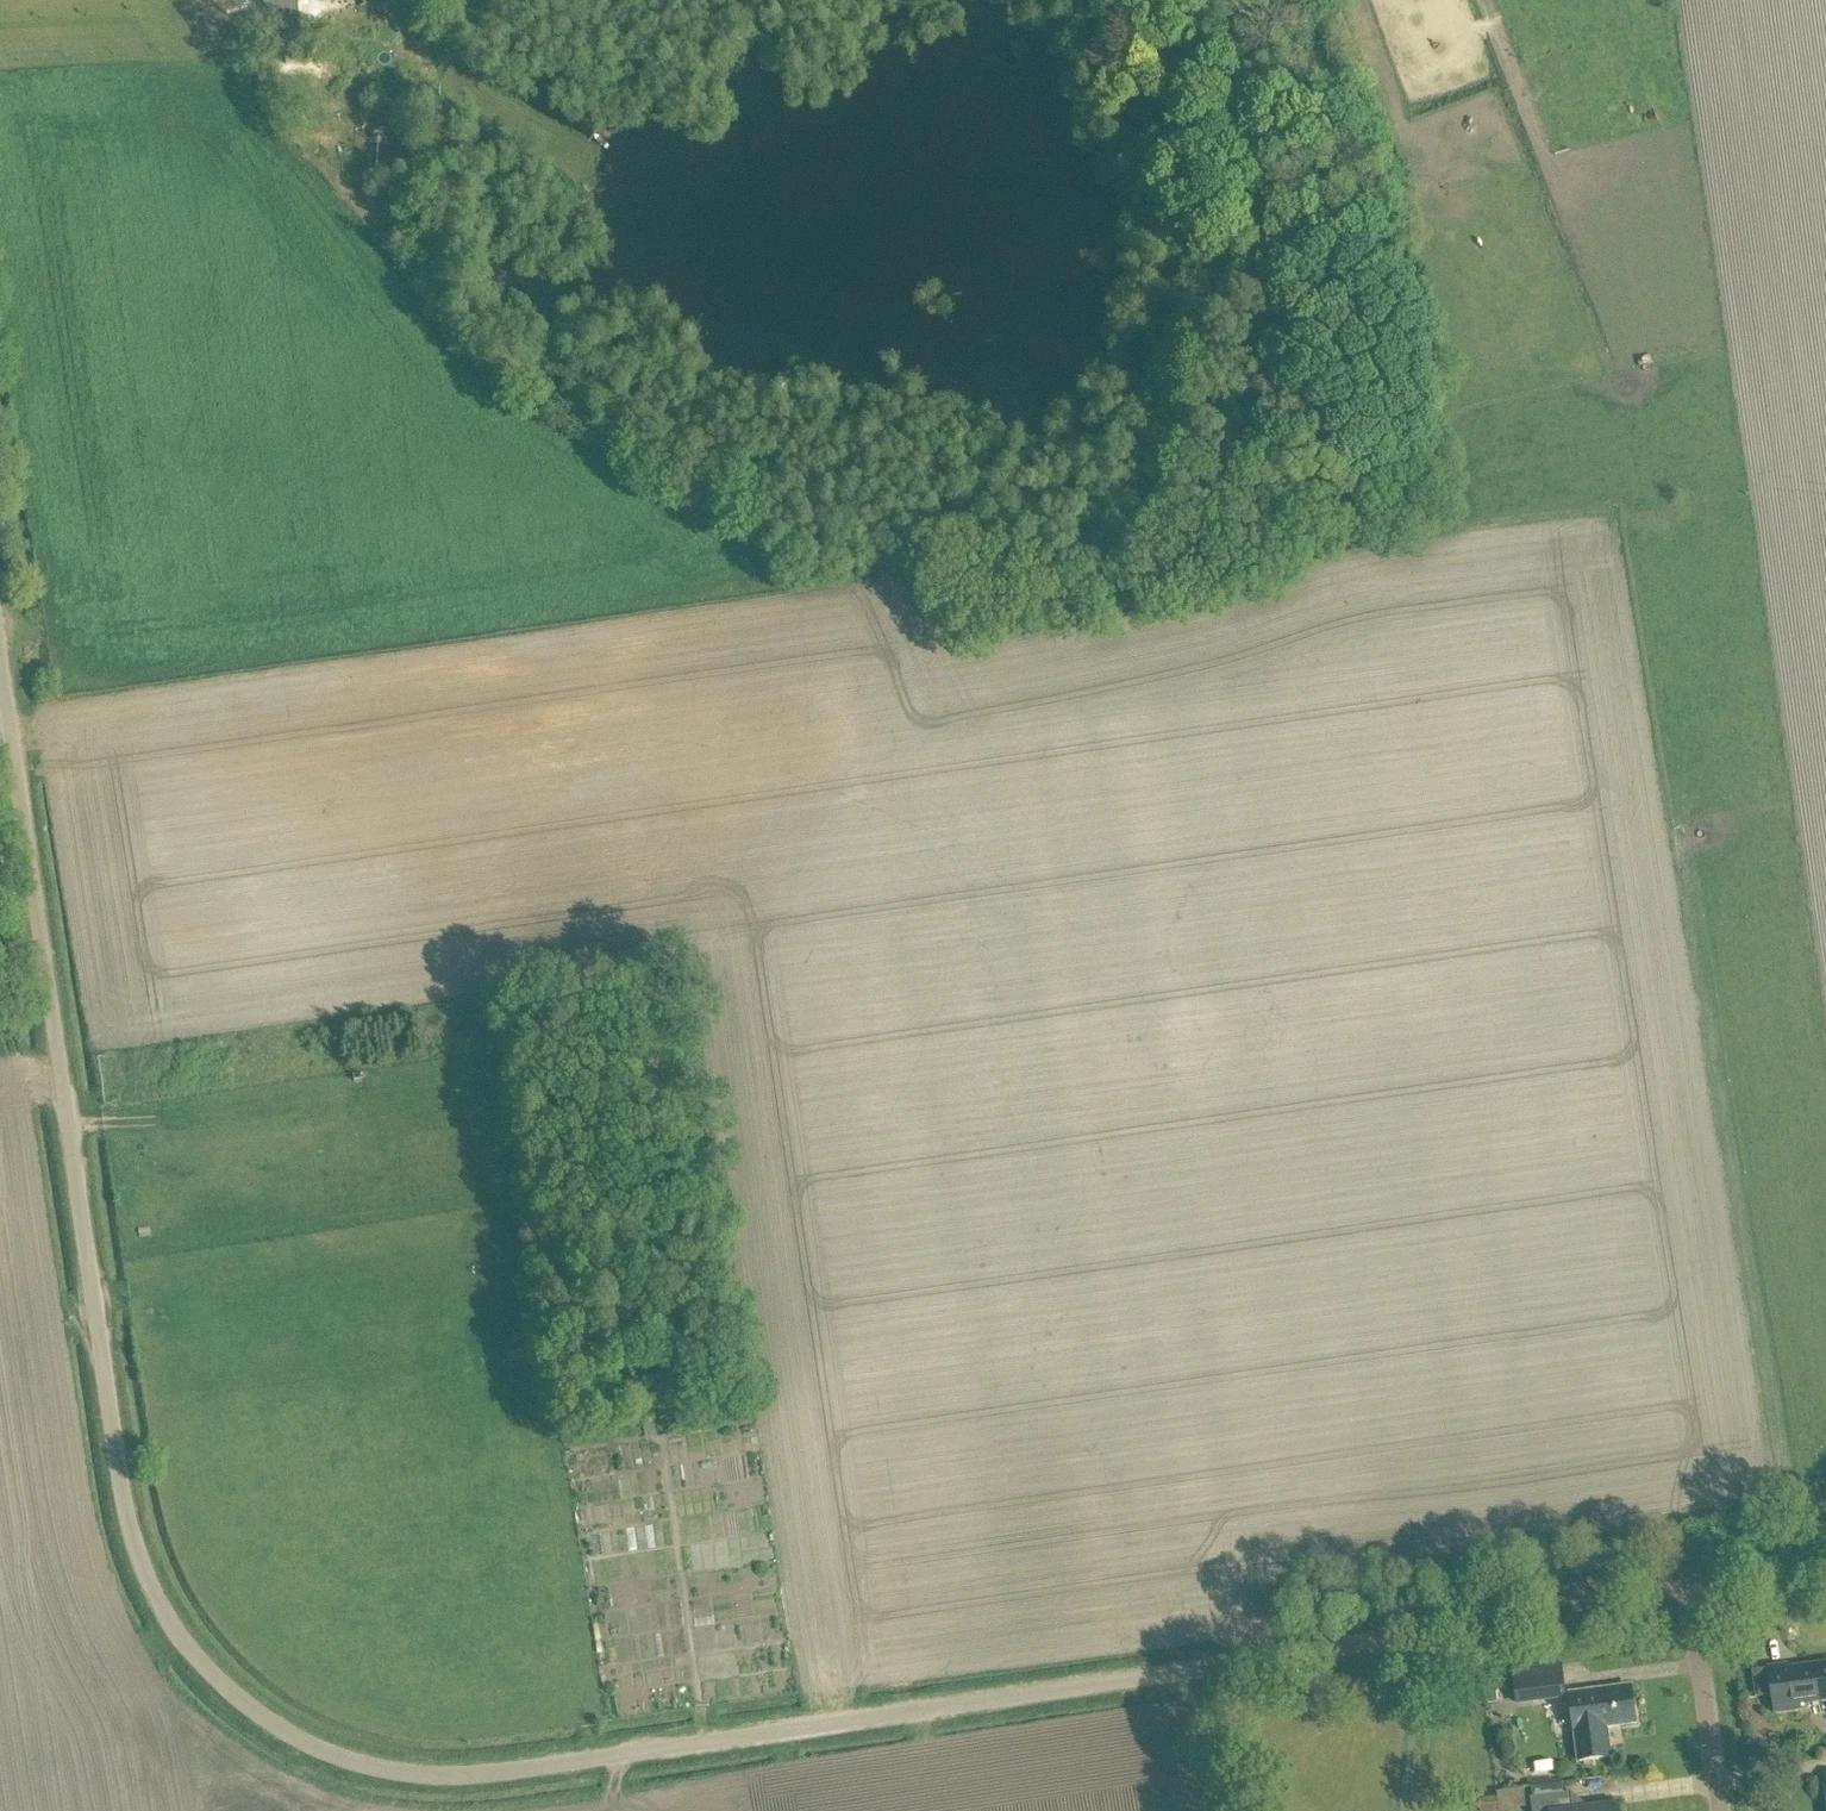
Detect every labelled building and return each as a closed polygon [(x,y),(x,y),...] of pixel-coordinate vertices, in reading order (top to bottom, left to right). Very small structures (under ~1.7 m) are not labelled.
[(360,9),(369,8),(368,0),(359,0),(360,9)] [(428,130),(425,143),(444,146),(447,134),(428,130)] [(1825,1703),(1825,1664),(1787,1669),(1786,1666),(1769,1668),(1775,1714),(1800,1710),(1800,1706),(1825,1703)] [(1563,1698),(1563,1694),(1560,1675),(1513,1681),(1516,1704),(1563,1698)] [(1497,1677),(1486,1679),(1489,1705),(1500,1704),(1497,1677)] [(1607,1728),(1637,1723),(1632,1687),(1571,1696),(1576,1732),(1577,1732),(1581,1763),(1611,1758),(1607,1728)] [(1572,1794),(1531,1799),(1533,1810),(1574,1810),(1572,1794)] [(1510,1795),(1479,1798),(1481,1810),(1512,1810),(1510,1795)]
